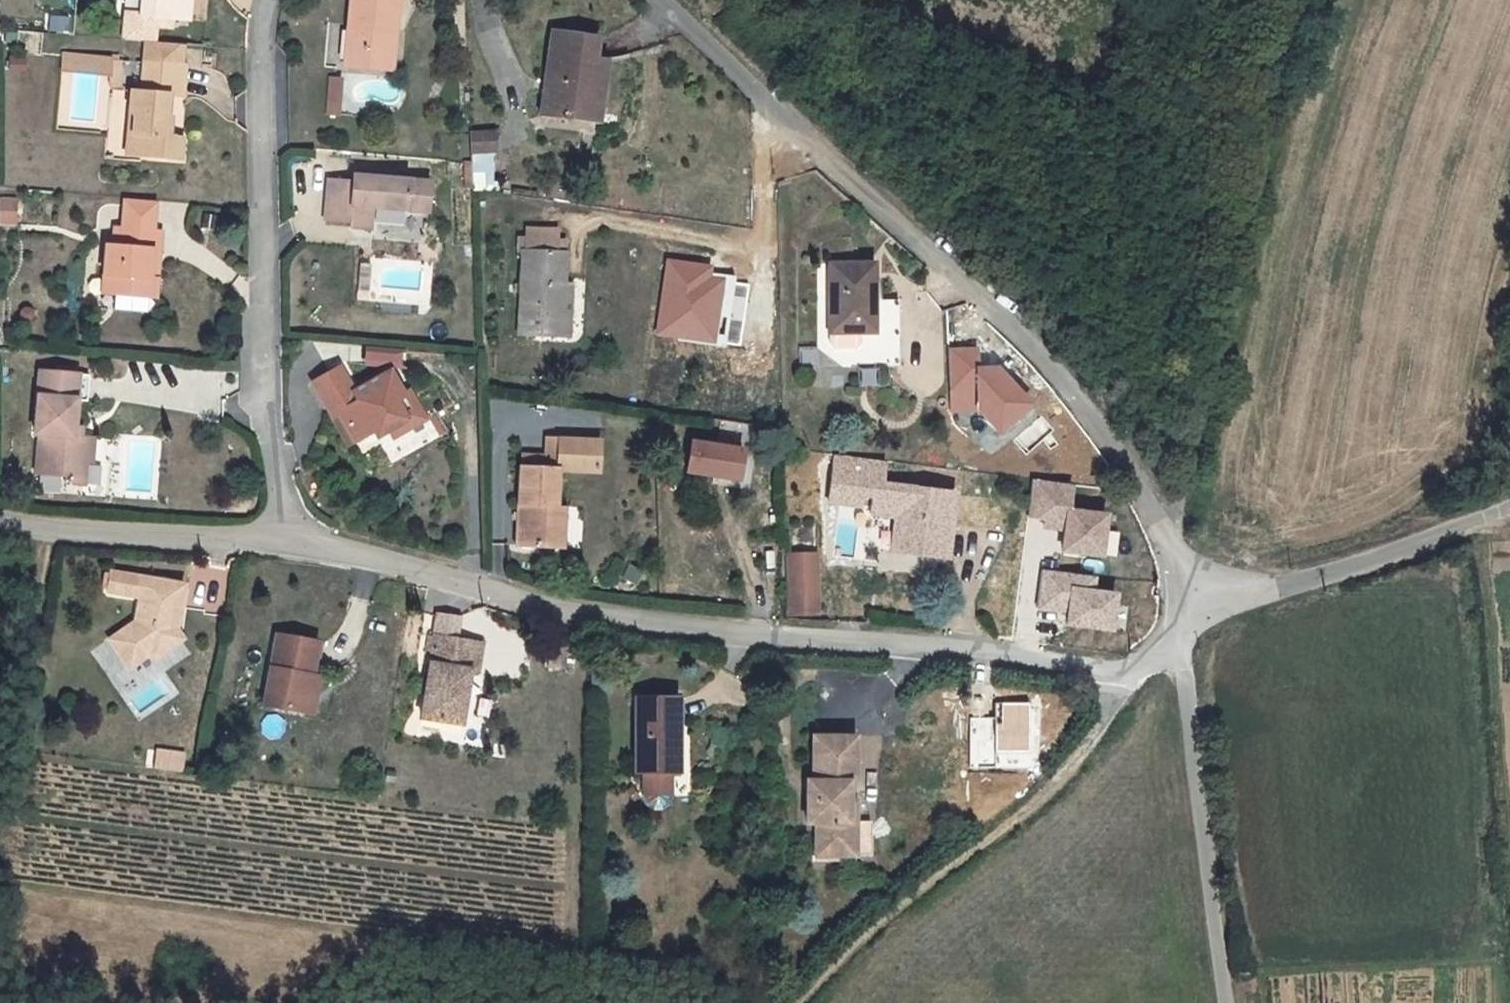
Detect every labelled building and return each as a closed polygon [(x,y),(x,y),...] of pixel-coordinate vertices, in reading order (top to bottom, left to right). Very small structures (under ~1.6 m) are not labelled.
[(138,15),(186,18),(187,0),(139,0),(138,15)] [(340,77),(377,81),(382,41),(390,42),(394,10),(399,10),(400,0),(349,0),(340,77)] [(45,31),(75,32),(75,12),(45,11),(45,31)] [(581,30),(562,27),(550,112),(597,119),(608,54),(611,35),(581,30)] [(382,41),(377,81),(386,82),(390,42),(382,41)] [(614,121),(624,56),(608,54),(597,119),(614,121)] [(109,83),(111,58),(73,57),(72,69),(98,71),(98,82),(109,83)] [(182,92),(185,61),(145,58),(142,89),(130,88),(126,150),(181,155),(183,134),(169,133),(171,113),(167,113),(169,91),(182,92)] [(501,127),(479,126),(480,145),(501,146),(501,127)] [(480,180),(480,158),(480,153),(472,152),(473,180),(480,180)] [(480,188),(494,190),(493,158),(480,158),(480,180),(480,188)] [(366,222),(386,224),(388,202),(444,207),(447,178),(371,171),(370,177),(345,175),(342,214),(366,216),(366,222)] [(18,197),(0,196),(0,226),(17,226),(18,197)] [(106,241),(102,291),(155,296),(161,227),(116,223),(114,241),(106,241)] [(529,247),(524,328),(574,331),(575,314),(567,314),(569,280),(572,248),(570,248),(571,235),(563,234),(563,225),(534,224),(534,232),(526,232),(525,246),(529,247)] [(846,344),(846,358),(891,356),(890,327),(899,327),(898,300),(888,300),(887,291),(872,291),(871,254),(826,256),(829,345),(846,344)] [(567,314),(575,314),(578,281),(569,280),(567,314)] [(897,290),(887,291),(888,300),(898,300),(897,290)] [(890,327),(891,356),(900,356),(899,327),(890,327)] [(798,346),(798,365),(819,365),(819,346),(798,346)] [(342,392),(327,367),(300,383),(336,444),(361,430),(365,436),(375,430),(379,438),(412,418),(396,391),(390,395),(376,372),(342,392)] [(859,369),(860,386),(879,386),(879,369),(859,369)] [(92,403),(94,377),(44,373),(38,435),(45,436),(42,476),(69,478),(76,488),(89,489),(91,463),(98,464),(100,441),(77,439),(80,403),(92,403)] [(532,468),(534,547),(570,547),(571,507),(571,469),(611,469),(611,438),(559,438),(559,456),(536,456),(536,468),(532,468)] [(687,478),(747,483),(750,447),(690,442),(687,478)] [(1067,530),(1065,554),(1109,559),(1114,513),(1075,509),(1078,484),(1032,480),(1028,519),(1047,521),(1046,528),(1067,530)] [(912,483),(908,549),(961,552),(966,487),(912,483)] [(570,547),(583,547),(583,507),(571,507),(570,547)] [(806,546),(805,533),(787,533),(789,589),(822,589),(822,546),(806,546)] [(106,638),(120,660),(136,650),(139,655),(159,642),(154,633),(155,625),(162,626),(171,582),(98,567),(94,586),(126,593),(121,617),(109,625),(106,638)] [(1099,590),(1100,575),(1042,570),(1039,614),(1067,616),(1066,630),(1119,634),(1122,592),(1099,590)] [(789,589),(789,606),(823,610),(822,589),(789,589)] [(95,634),(114,664),(120,660),(106,638),(109,625),(95,634)] [(154,633),(159,642),(168,636),(162,626),(155,625),(154,633)] [(271,634),(259,705),(306,712),(312,675),(307,673),(311,641),(271,634)] [(433,636),(420,720),(460,726),(468,674),(473,675),(478,643),(433,636)] [(676,698),(633,698),(633,765),(641,773),(641,795),(651,808),(657,808),(668,796),(668,773),(676,766),(675,755),(668,748),(668,741),(676,733),(676,698)] [(148,750),(145,767),(174,771),(176,754),(148,750)] [(819,766),(779,766),(779,812),(772,812),(772,852),(783,852),(782,890),(820,889),(819,882),(836,882),(836,850),(820,849),(819,829),(812,828),(813,799),(819,798),(819,766)]
